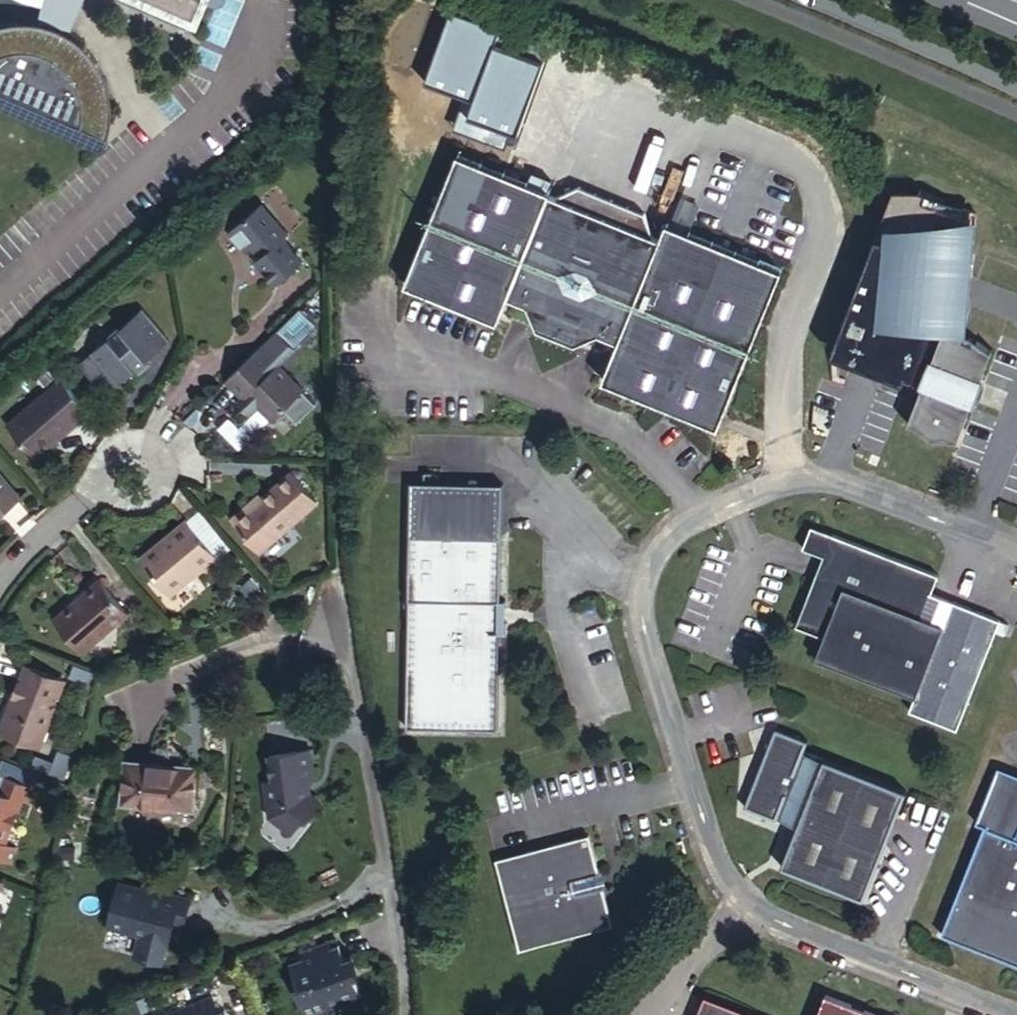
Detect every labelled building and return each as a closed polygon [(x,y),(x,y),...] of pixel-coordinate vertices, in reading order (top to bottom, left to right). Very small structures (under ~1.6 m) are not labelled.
[(36,19),(46,21),(56,25),(67,31),(81,0),(41,0),(41,2),(36,19)] [(192,14),(199,0),(161,0),(192,14)] [(86,45),(67,31),(56,25),(46,21),(36,19),(27,18),(3,19),(0,20),(0,99),(97,139),(103,125),(106,108),(104,83),(98,67),(86,45)] [(548,199),(447,157),(392,286),(487,324),(497,299),(523,309),(531,329),(563,342),(581,334),(606,344),(591,382),(707,429),(772,272),(656,224),(650,240),(641,237),(635,215),(571,189),(548,199)] [(251,208),(216,240),(235,260),(241,254),(252,264),(247,269),(268,293),(296,268),(273,244),(279,239),(251,208)] [(136,316),(89,360),(103,375),(94,383),(96,385),(106,397),(163,347),(136,316)] [(913,402),(900,435),(922,451),(949,453),(963,418),(965,419),(975,391),(973,390),(984,364),(961,349),(934,345),(925,372),(922,372),(911,401),(913,402)] [(103,375),(89,360),(75,372),(91,389),(96,385),(94,383),(103,375)] [(245,363),(230,378),(244,393),(246,391),(257,380),(258,376),(245,363)] [(230,378),(198,408),(217,428),(219,430),(223,426),(233,437),(244,450),(256,439),(275,421),(246,391),(244,393),(230,378)] [(89,421),(58,385),(5,430),(34,464),(71,430),(74,433),(89,421)] [(275,421),(256,439),(268,453),(287,435),(275,421)] [(217,428),(213,432),(224,445),(233,437),(223,426),(219,430),(217,428)] [(237,508),(219,524),(247,558),(307,510),(282,481),(241,514),(237,508)] [(13,505),(0,489),(0,515),(13,505)] [(219,553),(228,545),(193,506),(184,514),(219,553)] [(145,550),(128,563),(157,598),(186,574),(189,579),(206,564),(178,529),(148,554),(145,550)] [(823,563),(831,540),(810,532),(802,555),(823,563)] [(491,611),(498,607),(492,601),(492,540),(401,538),(398,730),(490,732),(491,634),(496,630),(491,626),(491,611)] [(937,582),(831,540),(823,563),(818,577),(797,633),(824,643),(815,666),(915,705),(909,719),(956,737),(994,639),(998,629),(930,602),(937,582)] [(86,589),(47,622),(76,656),(115,623),(86,589)] [(502,611),(498,607),(491,611),(491,626),(496,630),(502,627),(502,611)] [(998,629),(994,639),(1004,643),(1008,633),(998,629)] [(0,718),(0,730),(33,743),(56,683),(18,670),(0,718)] [(809,748),(775,736),(746,814),(777,826),(795,833),(780,873),(865,906),(906,797),(805,760),(809,748)] [(156,749),(152,785),(219,790),(222,753),(156,749)] [(272,783),(277,816),(299,832),(312,815),(317,814),(326,800),(313,791),(312,785),(314,784),(313,778),(320,777),(315,749),(275,756),(279,782),(272,783)] [(4,847),(26,789),(0,779),(0,845),(4,847)] [(983,834),(942,942),(1016,971),(1016,847),(983,834)] [(511,952),(604,928),(595,891),(592,874),(582,836),(487,862),(511,952)] [(8,867),(15,851),(4,847),(0,845),(0,865),(8,867)] [(595,891),(600,889),(595,873),(592,874),(595,891)] [(127,890),(115,887),(103,927),(135,937),(129,959),(154,966),(160,944),(163,945),(169,924),(179,927),(185,905),(154,896),(153,900),(127,893),(127,890)] [(154,896),(128,888),(127,890),(127,893),(153,900),(154,896)] [(284,980),(294,1008),(317,1000),(319,1004),(355,993),(345,968),(350,967),(344,949),(334,952),(331,940),(281,957),(289,978),(284,980)] [(709,999),(706,1004),(702,1014),(749,1014),(709,999)] [(828,999),(822,1014),(869,1014),(828,999)] [(168,1014),(192,1014),(188,1007),(168,1014)]
